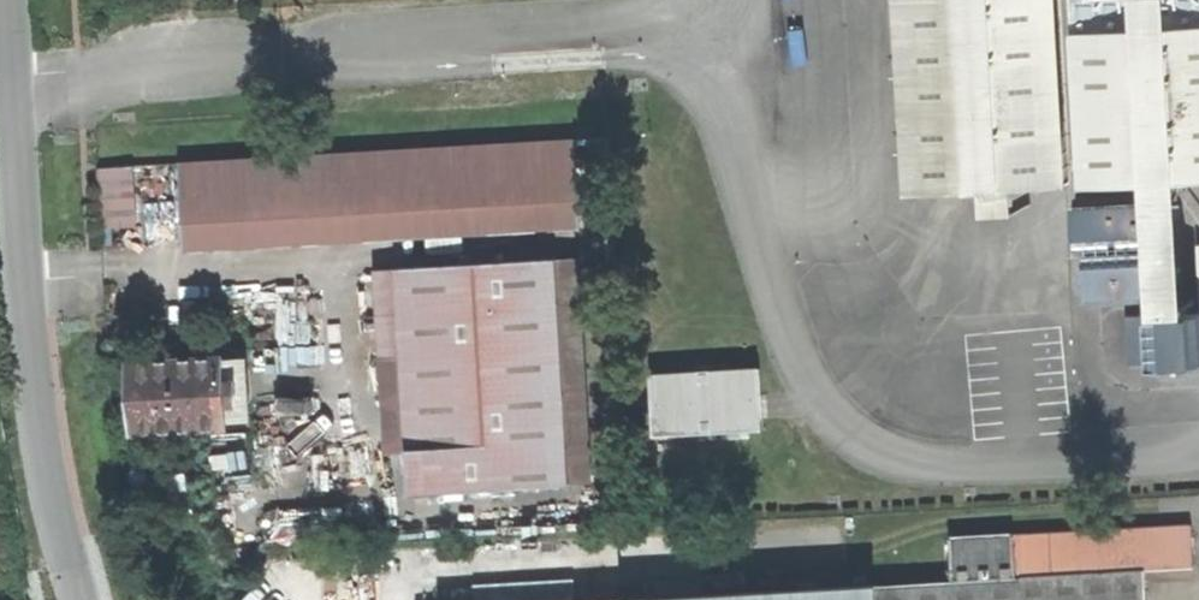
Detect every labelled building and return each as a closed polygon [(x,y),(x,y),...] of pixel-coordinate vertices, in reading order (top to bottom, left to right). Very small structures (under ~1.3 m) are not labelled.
[(1068,181),(1058,0),(902,0),(913,189),(973,186),(1008,184),(1068,181)] [(1198,173),(1198,0),(1080,0),(1090,179),(1198,173)] [(180,226),(578,202),(574,141),(176,165),(180,226)] [(101,228),(130,226),(126,168),(98,169),(101,228)] [(1010,214),(1008,184),(973,186),(975,216),(1010,214)] [(1082,230),(1162,225),(1161,195),(1080,200),(1082,230)] [(1166,284),(1164,253),(1092,257),(1094,288),(1166,284)] [(490,491),(569,486),(554,260),(394,271),(407,454),(488,448),(490,491)] [(1129,363),(1196,359),(1193,310),(1126,314),(1129,363)] [(224,424),(249,423),(245,362),(220,363),(220,361),(131,366),(133,404),(135,434),(223,428),(224,424)] [(784,428),(782,365),(671,370),(674,433),(784,428)] [(410,496),(490,491),(488,448),(407,454),(410,496)] [(326,544),(344,542),(341,507),(323,509),(326,544)] [(306,510),(308,545),(326,544),(323,509),(306,510)] [(290,546),(308,545),(306,510),(287,511),(290,546)] [(272,547),(290,546),(287,511),(269,513),(272,547)] [(1145,568),(1193,566),(1191,524),(948,537),(950,578),(599,599),(1147,599),(1145,568)]
